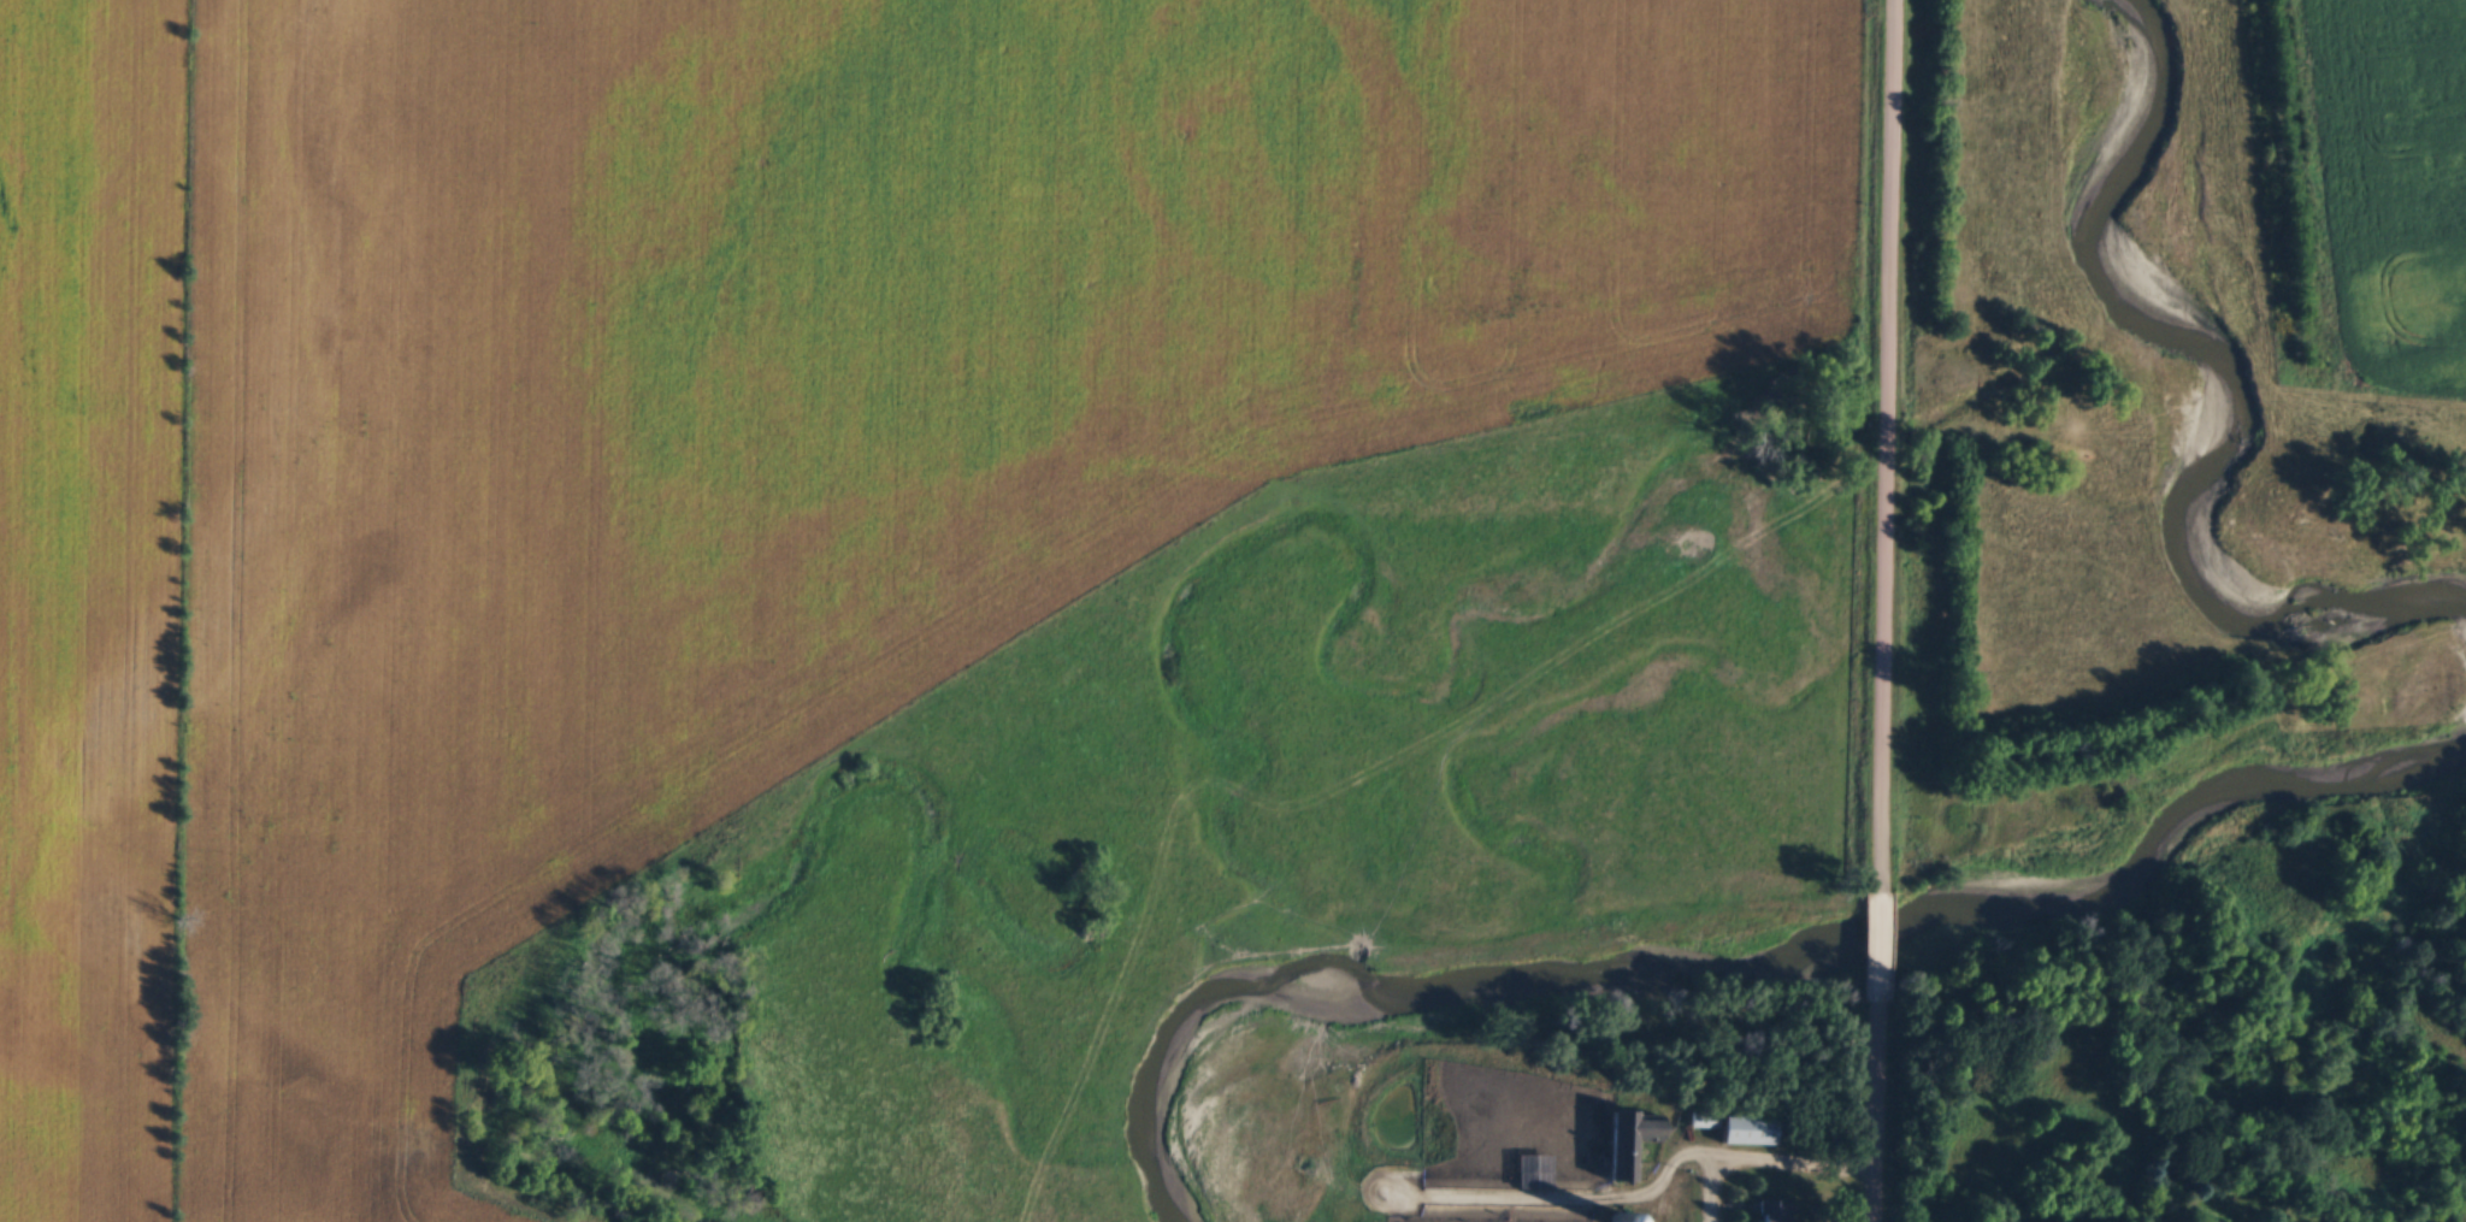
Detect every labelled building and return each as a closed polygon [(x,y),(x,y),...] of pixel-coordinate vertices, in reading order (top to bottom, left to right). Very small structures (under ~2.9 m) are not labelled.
[(1517,1123),(1517,1087),(1477,1087),(1477,1123),(1517,1123)] [(1630,1142),(1659,1142),(1660,1098),(1610,1098),(1608,1184),(1629,1184),(1630,1142)] [(1719,1147),(1770,1147),(1770,1119),(1719,1119),(1719,1147)] [(1782,1203),(1757,1203),(1757,1221),(1782,1221),(1782,1203)]
